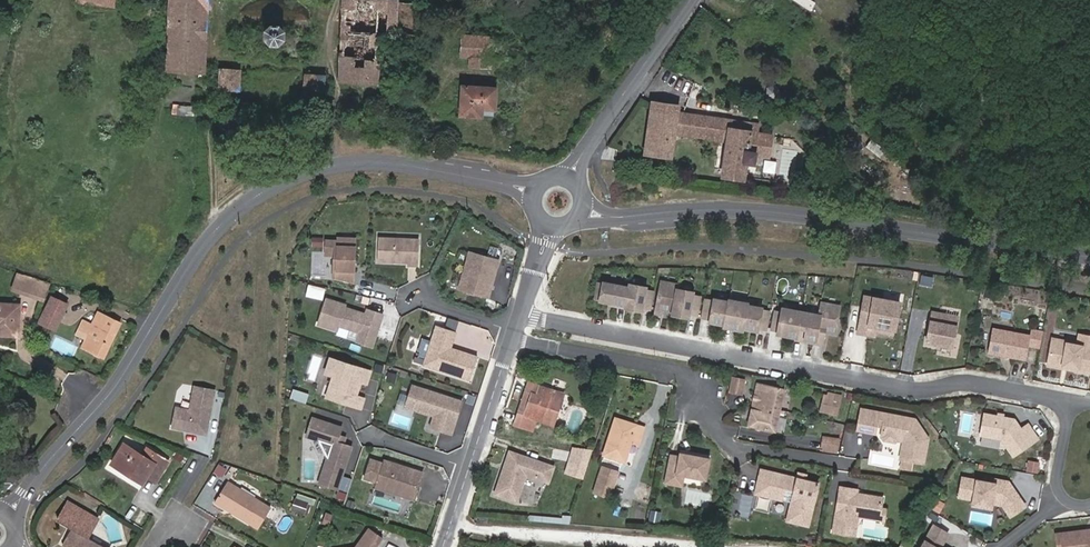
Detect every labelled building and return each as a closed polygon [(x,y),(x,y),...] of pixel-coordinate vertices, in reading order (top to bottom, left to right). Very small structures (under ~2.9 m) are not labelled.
[(206,0),(172,0),(169,67),(203,68),(206,0)] [(415,81),(419,2),(365,0),(345,0),(343,79),(415,81)] [(154,16),(154,3),(140,3),(140,16),(154,16)] [(272,23),(265,30),(265,36),(271,42),(279,43),(285,37),(285,30),(280,23),(272,23)] [(493,45),(494,36),(464,34),(463,54),(470,54),(470,65),(492,67),(493,57),(493,45)] [(493,57),(505,58),(505,46),(493,45),(493,57)] [(240,89),(241,89),(241,69),(221,68),(221,87),(240,89)] [(306,93),(324,94),(325,74),(306,73),(306,93)] [(474,86),(474,79),(465,79),(465,85),(463,86),(462,113),(483,114),(483,107),(495,107),(496,87),(474,86)] [(678,152),(681,133),(684,112),(685,104),(659,100),(651,147),(678,152)] [(732,144),(735,125),(736,122),(684,112),(681,133),(732,144)] [(735,125),(732,144),(729,165),(749,169),(751,160),(761,162),(762,157),(770,158),(774,136),(763,134),(764,127),(755,126),(755,129),(735,125)] [(326,236),(314,236),(314,245),(326,245),(326,236)] [(338,240),(327,239),(326,254),(338,255),(337,277),(355,281),(357,238),(339,237),(338,240)] [(381,237),(379,260),(396,261),(396,259),(399,259),(401,261),(411,262),(412,253),(420,254),(421,239),(381,237)] [(500,260),(471,252),(460,289),(489,298),(500,260)] [(420,265),(420,254),(412,253),(411,262),(411,265),(420,265)] [(47,297),(52,284),(20,274),(18,282),(25,283),(23,289),(47,297)] [(630,287),(601,281),(597,299),(619,303),(619,305),(642,310),(643,307),(651,309),(654,291),(646,289),(647,286),(631,283),(630,287)] [(662,281),(656,312),(663,314),(664,309),(674,311),(674,313),(690,316),(690,313),(698,314),(701,296),(694,294),(694,292),(679,289),(680,284),(662,281)] [(323,295),(325,286),(311,283),(310,292),(323,295)] [(45,300),(47,297),(23,289),(22,293),(45,300)] [(56,330),(68,304),(51,296),(39,322),(56,330)] [(902,303),(867,296),(865,307),(874,308),(871,324),(897,329),(902,303)] [(327,298),(319,324),(338,330),(339,325),(360,332),(376,337),(384,314),(368,308),(366,314),(345,307),(346,304),(327,298)] [(707,299),(703,317),(711,319),(711,321),(726,324),(726,325),(744,329),(744,328),(759,330),(759,328),(767,329),(771,311),(763,309),(763,307),(748,304),(749,301),(739,299),(739,300),(731,299),(730,301),(715,298),(715,300),(707,299)] [(776,311),(773,329),(781,331),(781,333),(797,336),(797,339),(806,341),(806,338),(815,340),(815,343),(824,344),(826,330),(835,332),(840,306),(822,302),(821,312),(810,310),(810,312),(802,311),(802,313),(785,309),(785,312),(776,311)] [(21,304),(0,303),(0,334),(19,335),(21,304)] [(896,334),(897,329),(871,324),(874,308),(865,307),(861,332),(879,336),(880,331),(896,334)] [(82,331),(88,335),(82,346),(94,351),(102,355),(105,356),(121,322),(99,312),(95,320),(85,316),(81,325),(84,327),(82,331)] [(961,316),(935,312),(930,341),(955,346),(961,316)] [(437,325),(424,364),(470,380),(478,356),(459,350),(458,352),(451,350),(452,348),(457,332),(437,325)] [(1034,335),(996,328),(991,352),(1001,354),(1005,352),(1011,353),(1011,356),(1029,359),(1032,345),(1044,347),(1047,331),(1035,329),(1034,335)] [(373,346),(376,337),(360,332),(357,341),(373,346)] [(1057,338),(1052,362),(1082,367),(1082,370),(1089,372),(1089,335),(1083,334),(1082,343),(1057,338)] [(371,371),(331,358),(326,373),(334,375),(331,386),(336,388),(333,398),(361,407),(364,398),(354,395),(358,380),(367,383),(371,371)] [(740,395),(742,394),(745,380),(733,378),(730,392),(740,395)] [(537,421),(551,425),(562,392),(556,389),(555,391),(530,383),(526,392),(531,393),(524,415),(519,414),(515,424),(534,431),(537,421)] [(601,397),(609,400),(613,386),(605,383),(601,397)] [(462,401),(412,384),(408,397),(418,400),(415,409),(427,413),(428,410),(435,412),(434,416),(430,428),(451,435),(462,401)] [(749,425),(776,431),(785,390),(758,384),(749,425)] [(215,389),(194,385),(190,409),(176,406),(172,427),(206,433),(215,389)] [(526,392),(519,414),(524,415),(531,393),(526,392)] [(818,411),(834,415),(838,398),(821,394),(818,411)] [(418,400),(408,397),(405,406),(415,409),(418,400)] [(921,464),(925,439),(912,420),(859,410),(855,431),(873,434),(874,426),(880,427),(878,438),(880,438),(882,442),(891,443),(895,441),(901,442),(898,460),(901,461),(908,462),(921,464)] [(1018,420),(988,414),(984,435),(1005,439),(1017,456),(1042,439),(1032,425),(1025,430),(1018,420)] [(618,418),(615,417),(609,436),(612,437),(618,418)] [(632,441),(639,443),(644,426),(618,418),(612,437),(609,436),(604,454),(625,461),(632,441)] [(341,428),(313,419),(307,437),(319,441),(327,459),(319,484),(337,490),(351,448),(340,444),(342,437),(338,436),(341,428)] [(822,448),(837,451),(839,440),(824,438),(822,448)] [(148,447),(144,455),(125,444),(113,463),(135,477),(138,472),(148,477),(156,483),(169,460),(148,447)] [(573,474),(582,477),(589,458),(561,448),(550,480),(569,487),(573,474)] [(517,500),(526,473),(549,481),(554,467),(511,453),(498,494),(517,500)] [(674,477),(705,482),(708,460),(678,455),(677,458),(675,470),(666,468),(663,486),(673,487),(674,477)] [(677,458),(669,457),(666,468),(675,470),(677,458)] [(388,466),(371,460),(364,478),(376,483),(376,485),(400,493),(400,496),(414,501),(418,488),(413,486),(414,482),(418,483),(421,473),(389,462),(388,466)] [(900,469),(907,470),(908,462),(901,461),(900,469)] [(595,492),(610,497),(619,470),(603,465),(595,492)] [(135,477),(144,483),(148,477),(138,472),(135,477)] [(786,523),(807,528),(817,485),(803,482),(803,480),(796,478),(796,481),(759,472),(754,496),(790,504),(786,523)] [(998,485),(966,479),(963,493),(976,496),(975,501),(993,505),(994,499),(1009,502),(1011,505),(1007,508),(1013,518),(1028,507),(1015,488),(1011,487),(1011,483),(999,480),(998,485)] [(263,503),(229,481),(216,502),(250,523),(263,503)] [(877,510),(879,510),(881,500),(863,497),(862,499),(855,498),(855,495),(856,491),(839,489),(832,534),(853,537),(856,518),(876,521),(877,510)] [(305,512),(309,501),(297,496),(293,507),(305,512)] [(69,501),(58,520),(73,529),(65,544),(69,546),(106,546),(89,537),(99,519),(69,501)] [(876,521),(884,523),(886,511),(879,510),(877,510),(876,521)] [(971,521),(992,523),(993,513),(972,511),(971,521)] [(649,523),(657,525),(659,516),(650,515),(649,523)] [(938,527),(926,546),(945,546),(952,536),(938,527)] [(370,530),(357,546),(377,546),(383,539),(370,530)] [(1061,535),(1062,546),(1089,546),(1089,532),(1061,535)]
